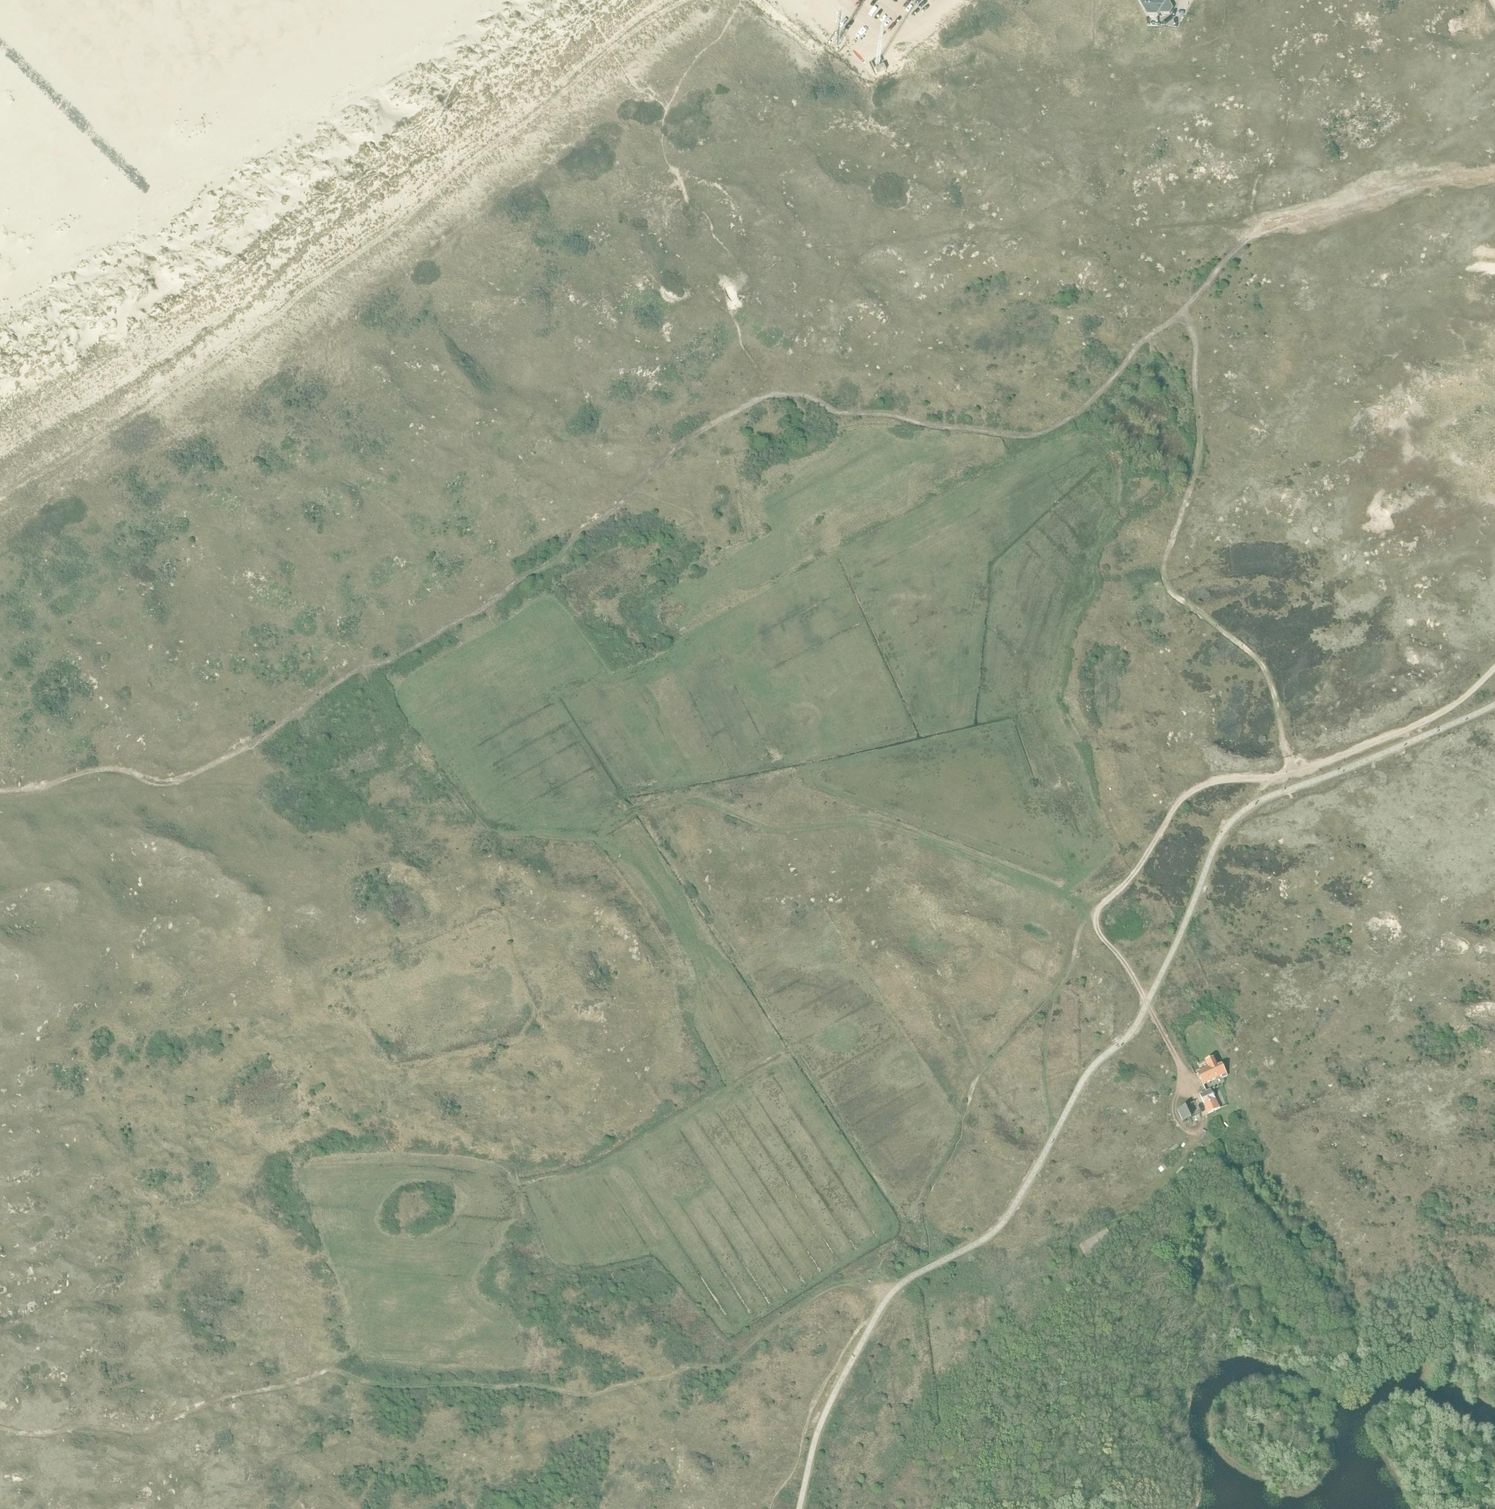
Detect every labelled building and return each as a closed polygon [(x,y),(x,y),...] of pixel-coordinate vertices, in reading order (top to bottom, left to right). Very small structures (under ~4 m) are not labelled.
[(1142,5),(1144,5),(1145,12),(1147,17),(1158,17),(1160,14),(1170,14),(1173,8),(1169,1),(1172,0),(1139,0),(1142,5)] [(1208,1067),(1197,1072),(1203,1085),(1221,1076),(1223,1079),(1228,1076),(1222,1064),(1219,1066),(1214,1056),(1205,1060),(1208,1067)] [(1211,1089),(1200,1094),(1208,1114),(1220,1108),(1211,1089)] [(1183,1121),(1191,1117),(1186,1105),(1177,1110),(1183,1121)]
